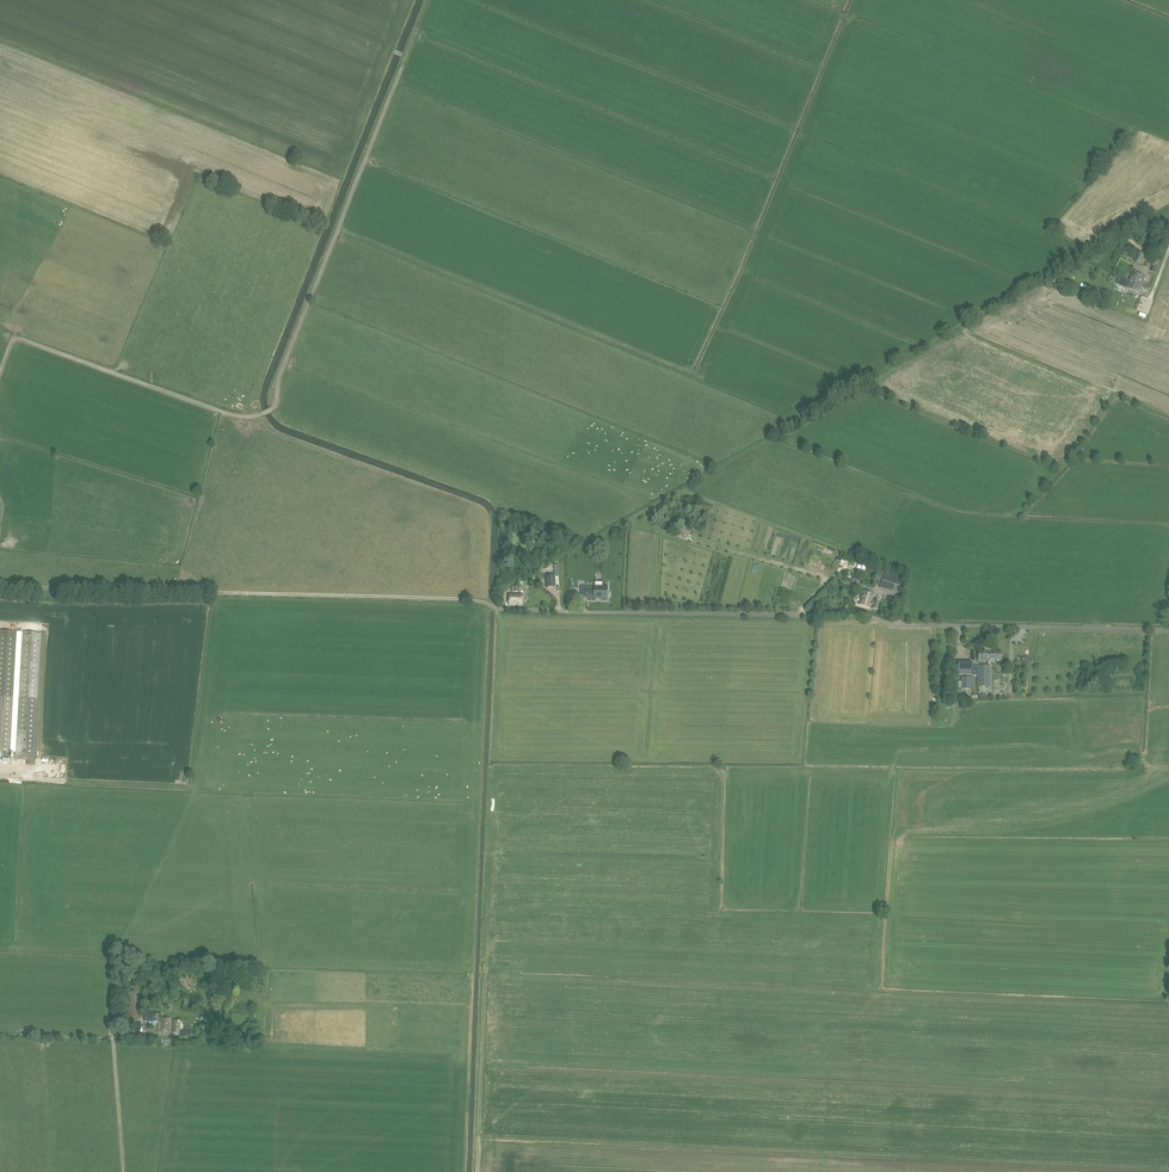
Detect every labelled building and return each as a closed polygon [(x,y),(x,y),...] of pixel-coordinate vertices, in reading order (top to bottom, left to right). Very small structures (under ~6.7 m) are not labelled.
[(1127,248),(1121,244),(1118,250),(1124,253),(1127,248)] [(1138,251),(1134,261),(1143,264),(1147,254),(1138,251)] [(1155,275),(1161,259),(1155,257),(1149,272),(1155,275)] [(1129,280),(1135,282),(1135,281),(1143,284),(1146,277),(1136,273),(1137,271),(1134,269),(1129,280)] [(1123,278),(1120,285),(1140,293),(1143,284),(1135,281),(1135,282),(1129,280),(1123,278)] [(1064,285),(1074,289),(1076,283),(1066,280),(1064,285)] [(1104,297),(1106,291),(1095,286),(1092,292),(1104,297)] [(858,576),(853,575),(853,572),(850,571),(846,574),(844,579),(851,581),(856,583),(858,576)] [(906,576),(887,572),(883,589),(902,594),(906,576)] [(556,587),(555,574),(545,575),(546,587),(556,587)] [(601,598),(607,598),(607,587),(602,587),(602,586),(599,586),(596,586),(595,586),(595,587),(581,586),(581,591),(585,591),(585,597),(595,598),(597,598),(601,599),(601,598)] [(872,608),(877,610),(880,600),(875,599),(874,601),(872,601),(874,594),(862,590),(859,604),(870,607),(871,605),(873,605),(872,608)] [(509,604),(522,605),(522,594),(509,594),(509,604)] [(10,759),(13,697),(17,632),(0,631),(0,758),(10,759)] [(17,698),(14,759),(28,760),(27,765),(34,766),(35,760),(38,699),(42,634),(21,633),(17,698)] [(978,660),(987,661),(987,660),(988,660),(988,653),(989,653),(989,650),(978,650),(978,660)] [(994,651),(994,650),(989,650),(989,653),(988,653),(988,660),(987,660),(987,661),(990,661),(990,660),(1001,660),(1001,651),(994,651)] [(972,662),(957,661),(957,674),(972,675),(972,662)] [(978,665),(977,686),(989,686),(990,665),(978,665)] [(974,677),(961,676),(960,689),(974,689),(974,677)] [(153,985),(163,982),(160,974),(151,977),(145,979),(147,986),(153,984),(153,985)] [(145,1013),(145,1021),(153,1021),(153,1022),(159,1022),(158,1032),(171,1033),(171,1018),(160,1018),(160,1014),(145,1013)]
